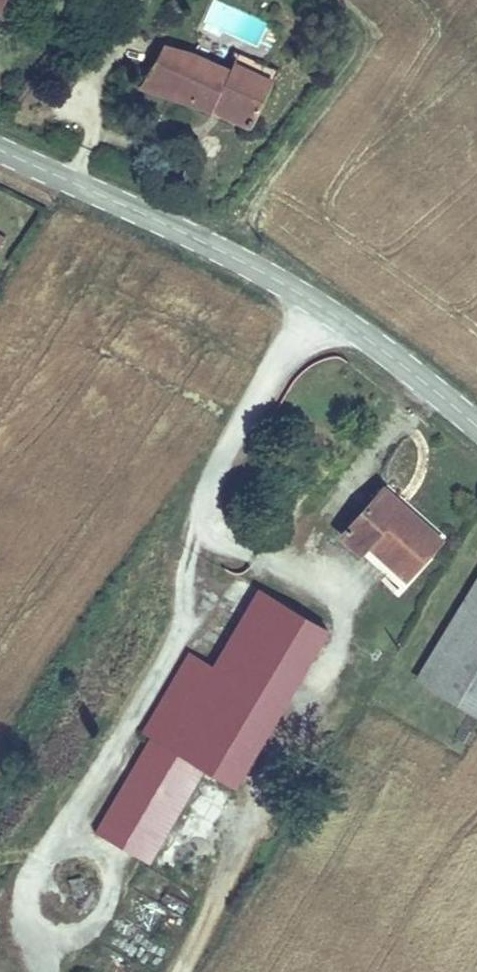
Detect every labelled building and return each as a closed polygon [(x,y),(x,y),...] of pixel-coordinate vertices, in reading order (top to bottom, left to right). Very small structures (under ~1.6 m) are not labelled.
[(3,15),(9,0),(0,0),(0,14),(3,15)] [(221,104),(258,126),(279,95),(244,71),(241,75),(199,49),(196,53),(176,38),(162,56),(150,63),(156,81),(170,91),(175,85),(216,113),(221,104)] [(244,71),(279,95),(286,85),(252,61),(244,71)] [(251,136),(258,126),(221,104),(216,113),(251,136)] [(444,525),(386,475),(343,522),(362,542),(372,532),(412,564),(444,525)] [(128,754),(182,786),(203,753),(235,772),(328,615),(254,574),(212,650),(188,637),(144,717),(147,721),(128,754)] [(476,707),(476,574),(418,671),(476,707)] [(168,811),(182,786),(128,754),(113,781),(168,811)] [(147,845),(168,811),(113,781),(96,811),(147,845)]
